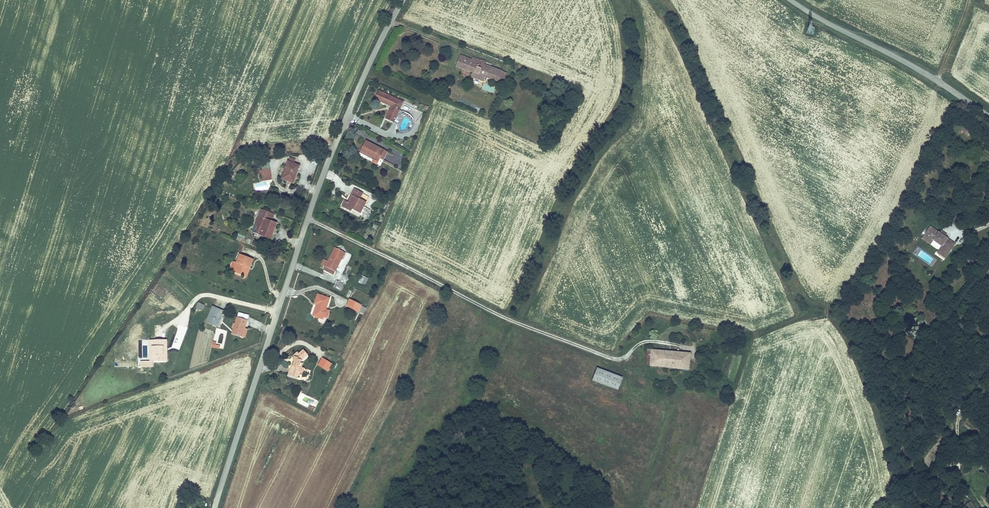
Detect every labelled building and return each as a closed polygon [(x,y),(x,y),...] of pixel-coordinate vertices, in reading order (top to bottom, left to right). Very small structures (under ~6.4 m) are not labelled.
[(813,35),(815,27),(808,25),(806,33),(813,35)] [(459,56),(455,67),(471,73),(469,78),(482,83),(484,77),(487,69),(482,67),(483,65),(484,62),(471,58),(471,60),(459,56)] [(483,65),(482,67),(487,69),(484,77),(502,84),(505,74),(500,72),(501,71),(483,65)] [(439,89),(444,92),(448,82),(443,80),(439,89)] [(402,103),(378,92),(374,100),(391,107),(386,120),(393,123),(402,103)] [(385,153),(366,143),(362,152),(375,158),(373,161),(378,164),(385,153)] [(375,158),(362,152),(360,155),(373,161),(375,158)] [(288,163),(281,181),(294,186),(300,167),(288,163)] [(262,170),(260,170),(261,176),(271,174),(270,168),(268,168),(262,170)] [(355,191),(349,203),(345,202),(342,208),(353,213),(353,212),(361,215),(366,205),(360,202),(363,195),(355,191)] [(269,212),(263,209),(252,235),(270,242),(277,226),(272,224),(265,221),(269,212)] [(272,224),(276,215),(269,212),(265,221),(272,224)] [(934,230),(926,225),(918,236),(925,242),(928,238),(937,244),(933,250),(941,255),(950,242),(945,238),(944,238),(933,231),(934,230)] [(325,270),(335,275),(345,254),(335,249),(329,261),(327,267),(325,270)] [(932,266),(934,263),(931,261),(933,258),(921,250),(917,256),(932,266)] [(241,256),(234,273),(244,277),(248,268),(250,269),(254,261),(241,256)] [(358,283),(366,286),(369,278),(361,275),(358,283)] [(338,280),(334,288),(340,291),(344,284),(338,280)] [(314,317),(324,320),(330,299),(319,296),(316,306),(317,307),(314,317)] [(364,313),(366,308),(350,300),(346,308),(359,315),(360,312),(364,313)] [(197,302),(195,309),(202,310),(204,304),(197,302)] [(213,307),(206,322),(218,327),(225,312),(213,307)] [(245,330),(249,318),(239,315),(233,334),(243,338),(244,338),(247,331),(245,330)] [(152,362),(166,362),(165,353),(163,352),(162,347),(165,347),(165,340),(152,340),(152,362)] [(650,365),(650,366),(683,369),(685,352),(674,351),(673,355),(658,354),(658,349),(651,349),(650,365)] [(300,364),(301,361),(307,356),(303,351),(299,354),(296,353),(293,358),(296,359),(290,376),(298,379),(300,370),(302,370),(304,365),(300,364)] [(322,360),(318,366),(328,372),(332,365),(322,360)] [(592,380),(619,390),(624,377),(598,367),(592,380)]
